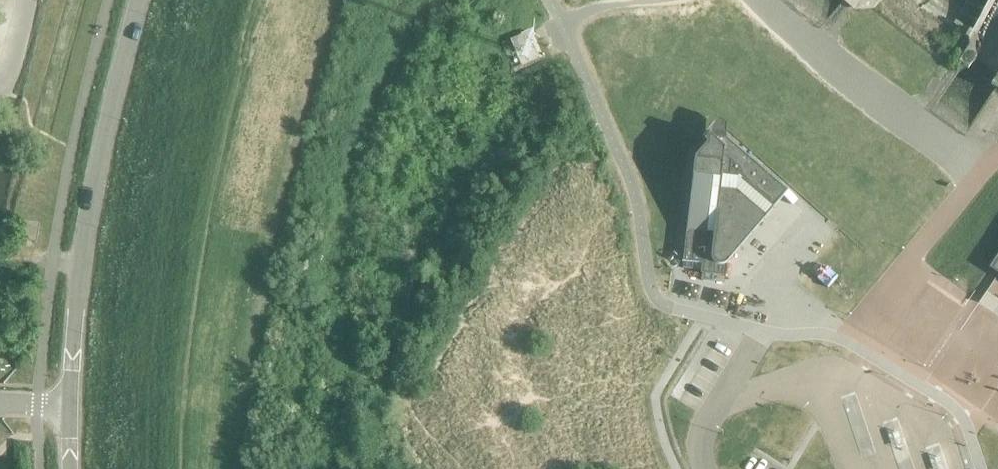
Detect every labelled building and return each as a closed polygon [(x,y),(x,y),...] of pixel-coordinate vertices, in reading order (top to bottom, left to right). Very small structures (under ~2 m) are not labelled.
[(527,34),(510,41),(515,51),(532,43),(527,34)] [(686,232),(681,270),(700,272),(700,274),(724,277),(726,265),(729,261),(763,220),(786,194),(724,141),(724,135),(725,126),(718,121),(712,128),(711,140),(707,138),(702,143),(705,146),(693,160),(686,232)] [(36,244),(38,224),(24,223),(21,242),(36,244)] [(987,267),(993,271),(997,275),(997,252),(987,267)]
